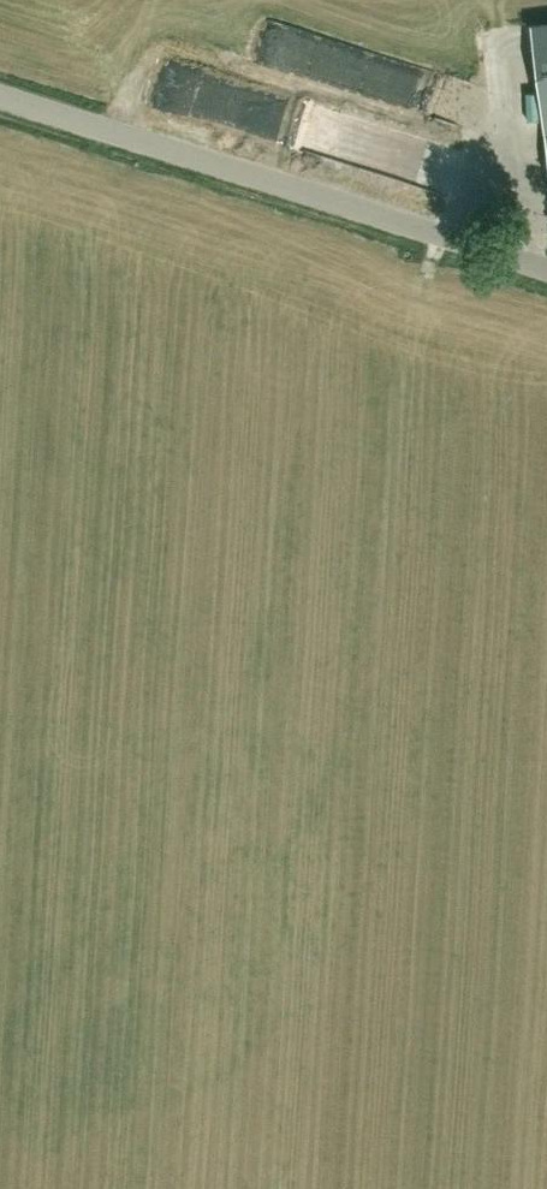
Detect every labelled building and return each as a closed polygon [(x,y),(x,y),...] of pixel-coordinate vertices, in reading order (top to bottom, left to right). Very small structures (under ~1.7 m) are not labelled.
[(527,7),(530,69),(546,68),(546,32),(546,17),(546,6),(527,7)]
